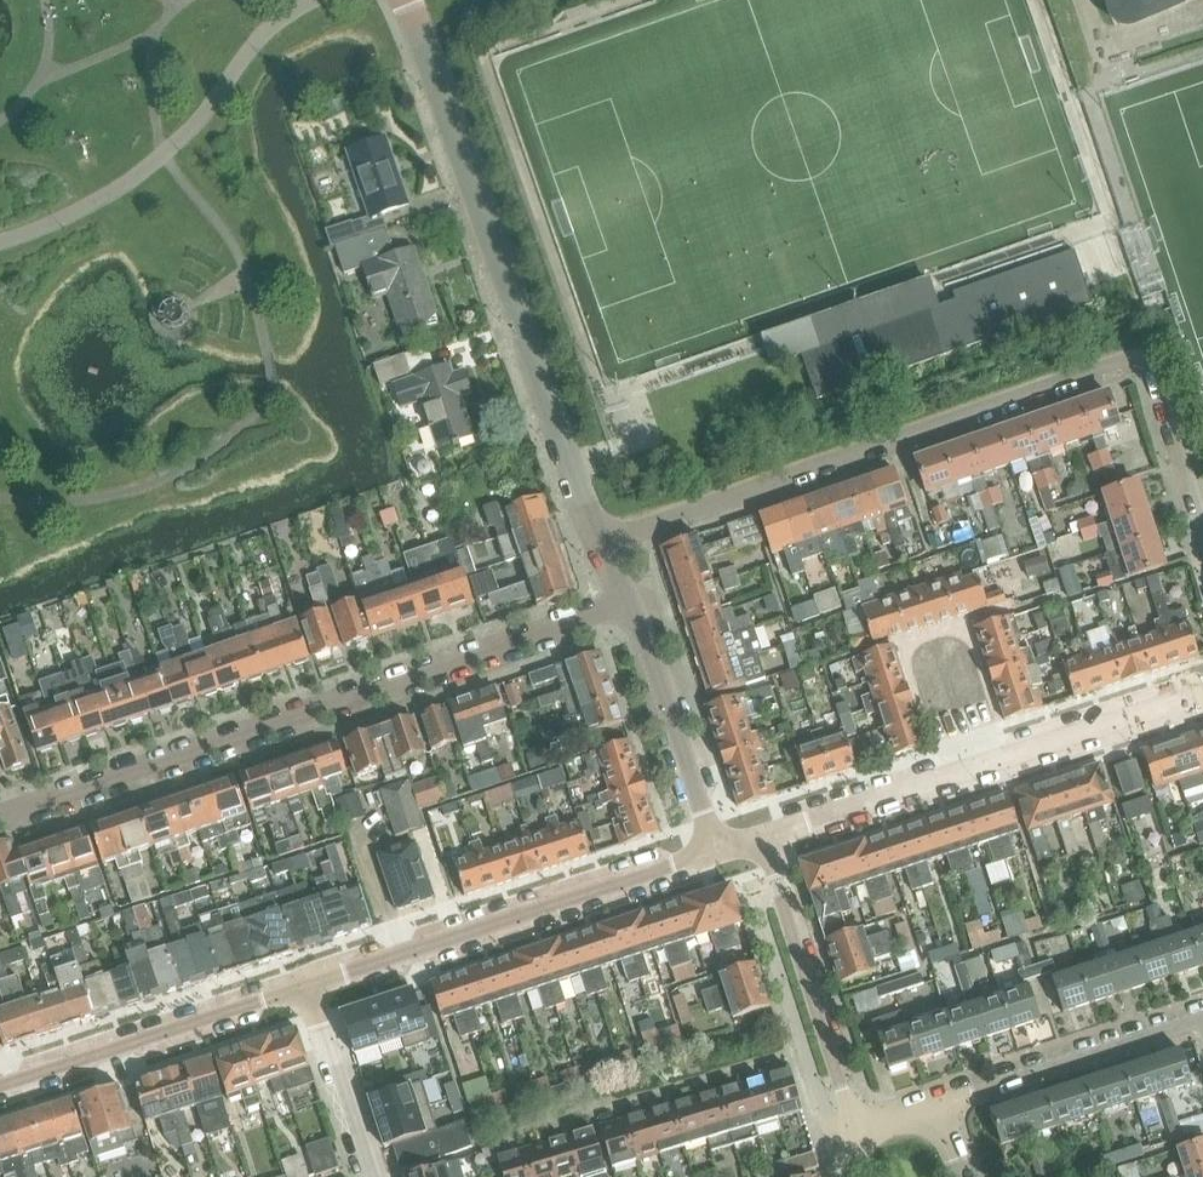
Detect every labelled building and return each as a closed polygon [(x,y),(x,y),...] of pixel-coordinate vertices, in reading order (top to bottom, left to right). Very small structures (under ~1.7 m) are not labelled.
[(1109,13),(1112,20),(1116,24),(1122,28),(1129,28),(1135,27),(1184,6),(1183,3),(1193,0),(1107,0),(1109,13)] [(357,239),(387,228),(382,213),(409,204),(386,138),(347,151),(371,217),(352,223),(357,239)] [(389,291),(404,334),(439,322),(424,278),(420,280),(410,252),(415,250),(414,249),(396,255),(387,228),(357,239),(338,246),(343,260),(347,272),(364,266),(374,296),(389,291)] [(957,300),(934,308),(802,354),(812,384),(818,400),(950,354),(1094,304),(1075,251),(954,292),(957,300)] [(150,322),(155,332),(164,338),(174,340),(185,337),(193,331),(198,321),(197,310),(194,303),(192,300),(184,293),(173,291),(162,294),(154,301),(150,311),(150,322)] [(403,356),(375,367),(382,387),(411,376),(403,356)] [(438,380),(435,371),(415,378),(415,379),(394,386),(403,409),(423,402),(439,448),(454,443),(455,446),(461,444),(460,441),(475,435),(461,398),(472,394),(464,371),(438,380)] [(1092,437),(1096,450),(1098,454),(1107,451),(1101,434),(1105,433),(1104,432),(1120,426),(1108,393),(1080,403),(1092,437)] [(1080,403),(1073,405),(1053,412),(1064,445),(1080,440),(1081,441),(1092,437),(1080,403)] [(1038,456),(1043,472),(1053,469),(1047,453),(1049,452),(1048,451),(1052,450),(1064,445),(1053,412),(1025,421),(1038,456)] [(1025,421),(1024,422),(998,431),(1010,464),(1025,459),(1026,460),(1028,459),(1034,476),(1043,472),(1038,456),(1025,421)] [(971,440),(983,475),(992,472),(994,471),(993,470),(1010,464),(998,431),(971,440)] [(976,495),(979,494),(988,491),(983,475),(971,440),(944,449),(956,483),(971,478),(976,495)] [(956,483),(944,449),(916,460),(928,494),(940,490),(939,489),(956,483)] [(1107,451),(1098,454),(1103,468),(1112,465),(1107,451)] [(1103,468),(1098,454),(1089,457),(1093,471),(1103,468)] [(1112,465),(1103,468),(1109,486),(1118,483),(1112,465)] [(871,476),(870,476),(890,531),(894,542),(903,539),(898,524),(911,519),(906,507),(892,468),(881,472),(880,475),(872,478),(871,476)] [(1053,469),(1043,472),(1048,487),(1057,483),(1053,469)] [(1048,487),(1043,472),(1034,476),(1039,490),(1048,487)] [(890,531),(870,476),(869,476),(870,479),(862,482),(859,479),(848,483),(862,523),(874,519),(884,545),(894,542),(890,531)] [(1071,483),(1067,490),(1069,497),(1082,493),(1077,481),(1071,483)] [(826,491),(849,557),(859,554),(854,539),(866,535),(862,523),(848,483),(837,487),(836,491),(828,493),(828,491),(826,491)] [(1109,510),(1108,510),(1112,522),(1146,511),(1137,483),(1104,494),(1109,510)] [(998,488),(988,491),(993,506),(1003,502),(998,488)] [(849,557),(826,491),(826,492),(826,494),(819,496),(816,494),(804,498),(823,554),(836,549),(839,560),(849,557)] [(988,491),(979,494),(984,508),(993,506),(988,491)] [(495,528),(499,539),(548,522),(545,513),(547,509),(544,502),(540,500),(539,496),(505,508),(496,503),(483,508),(489,525),(495,528)] [(823,554),(804,498),(792,502),(792,506),(784,508),(783,506),(782,507),(801,561),(823,554)] [(993,506),(984,508),(991,530),(1000,527),(993,506)] [(782,507),(782,509),(774,512),(771,509),(759,513),(773,554),(784,550),(793,576),(805,572),(801,561),(782,507)] [(938,524),(948,521),(943,507),(933,510),(938,524)] [(395,508),(388,510),(393,525),(400,522),(395,508)] [(343,510),(331,514),(340,537),(351,534),(343,510)] [(388,510),(381,513),(385,527),(393,525),(388,510)] [(1108,553),(1111,552),(1121,549),(1155,538),(1146,511),(1112,522),(1095,527),(1098,536),(1103,535),(1108,553)] [(667,567),(669,567),(670,570),(705,558),(762,538),(754,516),(727,525),(732,539),(702,548),(697,535),(662,546),(664,554),(662,554),(667,567)] [(1078,522),(1081,532),(1095,527),(1092,518),(1078,522)] [(521,557),(522,558),(556,547),(555,543),(557,539),(554,532),(550,530),(548,522),(499,539),(506,562),(521,557)] [(1095,527),(1081,532),(1084,541),(1098,536),(1095,527)] [(478,531),(463,536),(467,546),(481,541),(478,531)] [(1054,532),(1044,535),(1047,544),(1057,542),(1054,532)] [(997,538),(982,542),(988,561),(989,563),(1004,558),(997,538)] [(1155,538),(1121,549),(1111,552),(1115,564),(1108,566),(1110,574),(1113,583),(1164,566),(1155,538)] [(902,539),(894,542),(896,549),(906,546),(903,539),(902,539)] [(443,599),(447,597),(451,609),(473,602),(464,575),(461,565),(448,570),(439,543),(429,547),(442,586),(439,588),(443,599)] [(443,599),(439,588),(442,586),(429,547),(416,551),(425,577),(411,582),(423,619),(451,609),(447,597),(443,599)] [(522,558),(530,582),(564,570),(560,560),(562,556),(560,550),(556,548),(556,547),(522,558)] [(461,565),(464,575),(476,571),(469,548),(457,551),(461,565)] [(885,551),(875,554),(879,569),(890,565),(885,551)] [(389,604),(384,591),(376,565),(373,556),(363,559),(367,569),(352,574),(373,636),(394,629),(390,616),(395,615),(391,604),(389,604)] [(1045,556),(1026,561),(1030,577),(1049,572),(1046,559),(1045,556)] [(713,581),(705,558),(670,570),(670,571),(671,571),(672,574),(670,578),(672,585),(676,586),(679,593),(713,581)] [(376,565),(384,591),(389,604),(391,604),(395,615),(390,616),(394,629),(423,619),(411,582),(406,569),(391,574),(387,561),(376,565)] [(722,579),(736,573),(733,564),(718,569),(722,579)] [(331,565),(317,570),(318,574),(327,597),(341,592),(331,565)] [(975,569),(943,580),(955,617),(1005,600),(1002,591),(984,598),(975,569)] [(469,577),(476,598),(499,591),(492,570),(469,577)] [(564,570),(530,582),(493,594),(497,605),(534,595),(538,605),(538,606),(572,594),(571,593),(571,591),(573,587),(570,580),(566,578),(564,570)] [(736,573),(722,579),(725,588),(740,583),(736,573)] [(327,600),(321,586),(317,574),(307,578),(311,589),(310,590),(315,604),(327,600)] [(1096,578),(1099,587),(1113,583),(1110,574),(1096,578)] [(1158,575),(1147,579),(1153,596),(1163,593),(1158,575)] [(865,605),(880,600),(872,577),(858,582),(860,588),(865,605)] [(1057,579),(1043,583),(1047,595),(1061,591),(1057,579)] [(1145,579),(1135,582),(1138,591),(1148,588),(1145,579)] [(932,624),(955,617),(943,580),(920,587),(932,624)] [(270,581),(262,584),(266,598),(274,595),(270,581)] [(723,610),(713,581),(679,593),(682,604),(680,608),(683,614),(687,615),(689,623),(723,610)] [(893,596),(905,633),(932,624),(920,587),(893,596)] [(865,605),(860,588),(841,594),(845,606),(847,612),(860,608),(860,607),(865,605)] [(834,590),(819,595),(813,597),(814,603),(819,615),(841,608),(834,590)] [(1107,592),(1098,595),(1101,604),(1110,601),(1107,592)] [(85,593),(77,596),(80,606),(88,603),(85,593)] [(1153,596),(1160,620),(1174,665),(1199,657),(1184,610),(1170,614),(1163,593),(1153,596)] [(286,666),(294,663),(296,665),(307,661),(308,658),(310,657),(296,620),(284,625),(274,596),(266,598),(271,614),(270,615),(286,666)] [(860,608),(869,633),(851,638),(854,648),(887,637),(888,639),(905,633),(893,596),(860,607),(860,608)] [(248,622),(264,674),(266,673),(268,674),(278,671),(279,668),(286,666),(270,615),(271,614),(266,598),(258,601),(263,617),(248,622)] [(333,607),(345,645),(372,637),(359,599),(333,607)] [(814,603),(792,610),(795,620),(799,623),(819,616),(819,615),(814,603)] [(697,646),(754,626),(751,615),(737,620),(733,607),(723,610),(689,623),(690,625),(688,630),(690,636),(694,637),(697,646)] [(1063,608),(1048,613),(1054,631),(1069,626),(1063,608)] [(301,618),(314,656),(340,647),(327,610),(301,618)] [(241,681),(250,678),(252,680),(261,677),(262,674),(264,674),(248,622),(230,628),(225,613),(219,615),(241,681)] [(1042,613),(1034,616),(1039,630),(1047,627),(1042,613)] [(29,614),(18,618),(26,638),(36,635),(29,614)] [(241,681),(219,615),(208,619),(218,647),(207,651),(219,689),(221,688),(223,690),(233,686),(234,683),(241,681)] [(1020,639),(1013,617),(1013,616),(975,628),(982,652),(1017,640),(1020,639)] [(101,617),(94,619),(97,628),(104,626),(101,617)] [(1158,632),(1142,637),(1138,638),(1150,673),(1174,665),(1160,620),(1155,621),(1158,632)] [(1126,681),(1111,636),(1107,622),(1099,624),(1101,629),(1086,634),(1089,643),(1084,644),(1099,690),(1126,681)] [(19,624),(5,629),(10,645),(25,640),(19,624)] [(174,627),(196,696),(205,694),(207,695),(217,692),(217,689),(219,689),(207,651),(202,636),(189,641),(184,624),(174,627)] [(160,662),(161,667),(174,704),(176,703),(178,705),(188,702),(189,699),(196,696),(174,627),(174,628),(173,625),(157,630),(162,642),(169,649),(157,653),(160,661),(160,662)] [(705,670),(758,652),(763,650),(754,626),(697,646),(701,656),(699,661),(700,666),(705,668),(705,670)] [(1126,681),(1150,673),(1138,638),(1142,637),(1139,627),(1130,630),(1133,640),(1119,645),(1116,634),(1111,636),(1126,681)] [(794,634),(781,638),(783,643),(796,640),(794,634)] [(174,704),(161,667),(160,662),(147,666),(144,657),(132,638),(126,640),(130,651),(131,651),(151,712),(159,709),(161,711),(172,707),(172,704),(174,704)] [(982,652),(990,674),(1033,660),(1029,647),(1020,650),(1017,640),(982,652)] [(1051,640),(1035,645),(1038,656),(1055,651),(1051,640)] [(796,642),(785,645),(791,669),(802,666),(796,642)] [(1099,690),(1084,644),(1079,646),(1083,656),(1063,663),(1074,697),(1099,690)] [(901,671),(893,645),(849,660),(854,674),(864,670),(866,679),(862,680),(863,684),(901,671)] [(819,650),(810,653),(812,660),(821,658),(819,650)] [(1070,659),(1067,650),(1061,652),(1064,661),(1070,659)] [(143,714),(151,712),(131,651),(130,651),(120,655),(123,665),(112,669),(128,720),(130,719),(132,721),(143,717),(143,714)] [(713,691),(714,694),(766,676),(758,652),(705,670),(709,679),(706,684),(708,689),(713,691)] [(574,686),(608,675),(603,657),(597,659),(595,653),(529,676),(533,687),(558,679),(563,691),(574,687),(574,686)] [(1056,654),(1049,656),(1051,662),(1058,660),(1056,654)] [(1047,655),(1035,659),(1037,667),(1049,663),(1047,655)] [(128,720),(112,669),(99,673),(94,656),(84,660),(106,727),(114,725),(116,726),(126,723),(126,720),(128,720)] [(1,657),(0,657),(0,682),(9,679),(1,657)] [(84,735),(85,734),(87,736),(97,733),(98,730),(106,727),(84,660),(73,664),(75,672),(64,675),(84,735)] [(990,674),(997,696),(1041,682),(1033,660),(990,674)] [(812,668),(801,672),(805,683),(816,679),(812,668)] [(794,671),(781,675),(785,686),(798,682),(794,671)] [(869,685),(871,694),(861,697),(866,710),(909,696),(901,671),(863,684),(864,687),(869,685)] [(41,683),(44,691),(61,743),(69,740),(71,742),(81,739),(81,735),(84,735),(64,675),(41,683)] [(582,710),(616,699),(608,675),(574,686),(574,687),(563,691),(537,700),(540,709),(566,700),(571,715),(582,711),(582,710)] [(845,679),(836,682),(838,691),(848,688),(845,679)] [(1062,679),(1049,683),(1053,695),(1063,691),(1063,689),(1065,688),(1062,679)] [(1042,685),(1041,682),(997,696),(1005,720),(1043,707),(1036,687),(1042,685)] [(517,684),(506,687),(512,707),(523,704),(517,684)] [(507,721),(495,687),(471,695),(483,729),(507,721)] [(768,688),(754,692),(757,701),(771,696),(768,688)] [(52,745),(61,743),(44,691),(20,699),(37,751),(40,750),(42,752),(51,749),(52,745)] [(744,694),(705,707),(713,733),(752,720),(751,716),(746,718),(741,701),(745,700),(744,694)] [(487,742),(483,729),(471,695),(449,703),(465,749),(487,742)] [(909,696),(866,710),(873,732),(878,730),(879,733),(917,720),(909,696)] [(616,699),(582,710),(582,711),(571,715),(547,723),(553,739),(568,734),(567,731),(577,728),(579,735),(589,732),(623,721),(616,699)] [(848,702),(837,705),(840,716),(851,713),(848,702)] [(9,704),(0,707),(0,751),(7,771),(12,769),(13,771),(25,767),(24,765),(29,763),(9,704)] [(430,711),(421,715),(433,749),(457,741),(455,738),(445,707),(442,708),(438,706),(432,708),(430,711)] [(850,715),(841,718),(844,728),(847,737),(858,734),(852,715),(851,716),(850,715)] [(398,723),(386,727),(392,746),(386,748),(396,776),(405,772),(401,761),(426,752),(414,717),(410,719),(409,716),(397,720),(398,723)] [(530,718),(515,722),(518,732),(532,728),(530,718)] [(760,729),(751,733),(748,724),(753,723),(752,720),(713,733),(721,757),(765,743),(760,729)] [(887,758),(926,746),(917,720),(879,733),(866,737),(874,761),(887,757),(887,758)] [(788,724),(779,727),(781,735),(791,732),(788,724)] [(386,727),(362,735),(361,733),(349,736),(350,739),(346,741),(358,776),(382,767),(386,779),(396,776),(386,748),(392,746),(386,727)] [(823,729),(818,731),(833,776),(857,767),(855,761),(849,742),(847,737),(844,728),(841,729),(843,734),(827,740),(823,729)] [(797,744),(795,744),(796,746),(800,758),(808,784),(833,776),(818,731),(813,733),(816,743),(800,748),(798,743),(797,744)] [(1202,772),(1202,732),(1191,736),(1202,772)] [(1179,780),(1182,790),(1202,783),(1202,773),(1202,772),(1191,736),(1167,743),(1179,780)] [(860,739),(849,742),(855,761),(866,758),(860,739)] [(588,740),(581,742),(584,752),(591,750),(588,740)] [(597,774),(637,761),(630,740),(590,753),(597,774)] [(767,748),(765,743),(721,757),(729,781),(768,768),(767,766),(762,767),(757,751),(767,748)] [(1167,743),(1143,752),(1158,798),(1172,793),(1169,783),(1179,780),(1167,743)] [(314,751),(312,752),(327,797),(330,796),(342,792),(337,777),(348,773),(338,744),(327,747),(325,745),(315,748),(314,751)] [(796,746),(785,749),(789,761),(793,760),(800,758),(796,746)] [(543,748),(526,754),(532,769),(548,763),(543,748)] [(330,796),(327,797),(312,752),(305,755),(302,752),(292,756),(291,759),(288,760),(301,796),(314,792),(320,811),(323,810),(327,823),(338,819),(330,796)] [(301,796),(288,760),(286,761),(283,759),(274,762),(273,766),(265,768),(282,818),(293,852),(306,848),(296,814),(305,811),(301,796)] [(637,761),(597,774),(598,778),(604,776),(609,792),(603,794),(605,799),(644,786),(637,761)] [(512,763),(499,768),(504,780),(516,776),(512,763)] [(1116,769),(1124,793),(1124,796),(1143,790),(1134,763),(1116,769)] [(1086,813),(1098,850),(1106,847),(1098,822),(1108,818),(1104,807),(1113,803),(1101,766),(1073,775),(1086,813)] [(497,767),(483,772),(488,787),(502,782),(497,767)] [(293,852),(282,818),(265,768),(256,771),(253,769),(244,772),(243,776),(240,777),(257,827),(271,822),(282,856),(293,852)] [(563,768),(538,776),(541,785),(543,790),(549,788),(567,782),(563,768)] [(768,768),(729,781),(738,807),(776,794),(774,789),(769,790),(764,774),(769,772),(768,768)] [(1045,784),(1057,822),(1068,856),(1080,852),(1068,818),(1086,813),(1073,775),(1045,784)] [(538,776),(524,781),(527,790),(541,785),(538,776)] [(219,784),(211,786),(231,847),(233,846),(241,844),(242,844),(237,830),(252,825),(248,814),(236,778),(233,779),(230,777),(220,780),(219,784)] [(439,778),(412,787),(420,809),(446,800),(441,783),(439,778)] [(453,781),(442,785),(447,799),(458,795),(453,781)] [(396,836),(424,827),(419,812),(413,792),(409,782),(382,790),(396,836)] [(512,784),(486,793),(491,806),(517,797),(512,784)] [(1057,822),(1045,784),(1016,793),(1038,861),(1051,857),(1041,827),(1057,822)] [(231,847),(211,786),(204,789),(201,787),(191,790),(190,794),(187,795),(200,830),(204,842),(218,837),(222,850),(231,847)] [(607,804),(612,803),(618,822),(652,811),(644,786),(605,799),(607,804)] [(549,788),(543,790),(544,792),(546,799),(552,798),(549,788)] [(586,792),(573,796),(576,806),(589,802),(586,792)] [(183,863),(193,860),(189,846),(190,845),(187,834),(200,830),(187,795),(185,795),(182,793),(172,796),(171,800),(163,803),(183,863)] [(359,793),(337,800),(345,822),(366,816),(359,793)] [(986,803),(1005,860),(1015,857),(1008,836),(1020,833),(1008,797),(1010,797),(1009,795),(986,803)] [(1123,806),(1127,821),(1128,821),(1145,816),(1157,852),(1166,849),(1149,797),(1123,806)] [(601,800),(595,802),(597,809),(604,807),(604,805),(607,804),(605,799),(601,800)] [(140,810),(152,847),(155,857),(170,852),(174,866),(183,863),(163,803),(156,805),(153,803),(143,806),(143,810),(140,810)] [(456,803),(442,807),(445,817),(459,812),(456,803)] [(965,809),(977,846),(988,843),(995,864),(1005,860),(986,803),(965,809)] [(140,851),(152,847),(140,810),(137,811),(134,809),(125,812),(124,816),(116,819),(136,879),(142,899),(154,895),(140,851)] [(965,809),(945,816),(964,874),(974,870),(967,850),(977,846),(965,809)] [(588,811),(579,814),(585,832),(594,829),(588,811)] [(652,811),(618,822),(609,825),(616,845),(620,844),(620,845),(659,832),(652,811)] [(579,820),(560,827),(557,816),(551,818),(565,863),(590,855),(579,820)] [(945,816),(925,822),(937,860),(947,856),(954,877),(964,874),(945,816)] [(565,863),(551,818),(526,826),(540,871),(565,863)] [(142,899),(136,879),(116,819),(107,821),(105,819),(95,823),(94,826),(91,827),(104,863),(116,858),(120,869),(122,869),(133,902),(142,899)] [(925,822),(904,829),(923,887),(933,884),(932,880),(943,877),(937,860),(925,822)] [(480,823),(470,826),(473,835),(482,832),(480,823)] [(1195,825),(1201,844),(1202,843),(1202,823),(1195,825)] [(540,871),(526,826),(512,830),(515,841),(509,843),(507,838),(503,839),(515,879),(540,871)] [(85,899),(94,896),(90,882),(91,882),(87,871),(99,867),(86,829),(84,829),(80,827),(73,830),(71,834),(63,836),(85,899)] [(599,829),(591,832),(594,841),(602,838),(599,829)] [(883,836),(896,873),(906,870),(913,890),(923,887),(904,829),(883,836)] [(1194,829),(1171,837),(1175,848),(1189,844),(1187,839),(1196,837),(1194,829)] [(85,899),(63,836),(56,839),(53,837),(45,840),(43,843),(42,844),(55,883),(66,879),(70,891),(72,890),(82,920),(91,917),(85,899)] [(883,836),(863,843),(882,901),(891,898),(892,897),(885,876),(896,873),(883,836)] [(490,887),(515,879),(503,839),(499,841),(500,846),(484,851),(481,841),(476,843),(490,887)] [(28,878),(19,851),(15,853),(11,840),(8,841),(5,840),(0,841),(0,883),(2,887),(10,912),(19,909),(15,895),(16,895),(13,884),(28,878)] [(42,844),(39,844),(36,843),(29,845),(27,849),(19,851),(28,878),(45,928),(51,931),(56,929),(46,899),(47,898),(44,887),(55,883),(42,844)] [(415,843),(379,855),(398,910),(434,898),(415,843)] [(490,887),(476,843),(470,844),(474,854),(457,859),(456,855),(452,856),(465,896),(490,887)] [(863,843),(842,849),(855,886),(865,883),(871,904),(872,904),(882,901),(863,843)] [(241,844),(233,846),(235,854),(242,852),(243,851),(241,844)] [(350,887),(342,864),(336,845),(327,848),(336,874),(334,874),(353,932),(373,925),(360,884),(350,887)] [(842,849),(822,856),(841,914),(850,911),(844,890),(855,886),(842,849)] [(288,861),(291,871),(292,875),(312,868),(307,854),(288,861)] [(825,940),(847,933),(844,924),(841,914),(822,856),(800,863),(825,940)] [(291,871),(288,861),(274,865),(277,875),(291,871)] [(325,863),(323,868),(326,877),(334,874),(336,874),(331,861),(325,863)] [(227,864),(213,868),(216,876),(230,872),(227,864)] [(250,873),(251,873),(254,884),(268,879),(265,868),(250,873)] [(196,869),(187,872),(191,884),(200,881),(196,869)] [(335,938),(353,932),(334,874),(326,877),(315,881),(320,897),(334,939),(335,938)] [(226,880),(211,885),(214,895),(229,889),(226,880)] [(1139,881),(1122,887),(1128,904),(1145,899),(1139,881)] [(307,883),(296,887),(314,945),(334,939),(320,897),(313,900),(307,883)] [(731,885),(706,894),(717,930),(720,929),(727,951),(741,946),(735,925),(743,923),(731,885)] [(208,887),(193,892),(196,901),(211,896),(208,887)] [(277,893),(296,951),(314,945),(296,887),(277,893)] [(191,891),(173,897),(176,907),(195,902),(191,891)] [(257,900),(276,958),(296,952),(296,951),(277,893),(257,900)] [(684,901),(696,938),(711,933),(718,954),(727,951),(720,929),(717,930),(706,894),(684,901)] [(168,947),(181,988),(182,988),(200,982),(184,931),(173,897),(162,900),(166,912),(176,944),(168,947)] [(891,898),(882,901),(886,914),(895,911),(891,898)] [(162,900),(154,903),(158,915),(166,912),(162,900)] [(258,964),(276,958),(257,900),(239,906),(258,964)] [(692,962),(686,942),(696,938),(684,901),(663,908),(682,965),(691,962),(692,962)] [(882,901),(872,904),(877,917),(886,914),(882,901)] [(1064,902),(1055,905),(1057,911),(1066,909),(1064,902)] [(112,905),(99,909),(102,918),(115,914),(112,905)] [(1153,906),(1147,908),(1156,936),(1161,934),(1156,920),(1162,919),(1157,905),(1153,906)] [(181,988),(168,947),(158,950),(144,906),(133,909),(162,995),(181,988)] [(220,912),(239,970),(258,964),(239,906),(220,912)] [(1020,907),(1001,913),(1009,938),(1029,932),(1026,923),(1020,907)] [(663,908),(642,914),(654,951),(665,948),(672,969),(672,968),(682,965),(663,908)] [(128,960),(142,1001),(162,995),(133,909),(124,912),(129,928),(127,928),(136,957),(128,960)] [(1066,909),(1057,911),(1060,922),(1069,920),(1066,909)] [(201,918),(203,925),(219,977),(239,970),(220,912),(201,918)] [(650,975),(644,955),(654,951),(642,914),(621,921),(640,979),(650,975)] [(1163,942),(1174,976),(1201,967),(1190,933),(1177,938),(1169,916),(1162,919),(1156,920),(1161,934),(1164,942),(1163,942)] [(1026,923),(1029,932),(1042,927),(1039,918),(1026,923)] [(858,919),(844,924),(847,933),(861,929),(858,919)] [(985,936),(979,919),(966,923),(971,940),(974,949),(988,945),(985,936)] [(621,921),(600,928),(612,965),(623,962),(630,982),(640,979),(621,921)] [(901,940),(910,937),(905,923),(896,926),(901,940)] [(1091,927),(1096,941),(1106,937),(1101,923),(1091,927)] [(184,931),(200,982),(219,976),(219,977),(203,925),(184,931)] [(951,944),(968,939),(965,927),(948,931),(951,944)] [(608,989),(602,969),(612,965),(600,928),(579,935),(598,993),(608,989)] [(861,929),(847,933),(825,940),(832,962),(890,943),(887,934),(866,940),(862,928),(861,929)] [(119,1008),(107,972),(108,972),(104,961),(99,963),(99,962),(89,965),(77,929),(68,932),(79,965),(95,1016),(119,1008)] [(1190,933),(1201,967),(1202,966),(1202,929),(1190,933)] [(31,939),(41,935),(40,931),(29,934),(31,939)] [(985,936),(988,945),(1001,940),(998,931),(985,936)] [(558,942),(570,979),(581,975),(588,996),(598,993),(579,935),(558,942)] [(910,937),(901,940),(905,954),(914,951),(910,937)] [(1119,994),(1108,960),(1106,953),(1110,951),(1106,937),(1096,941),(1100,955),(1094,956),(1097,964),(1081,970),(1092,1003),(1119,994)] [(558,942),(538,948),(556,1006),(566,1003),(560,982),(570,979),(558,942)] [(1025,942),(1015,945),(1017,955),(1021,968),(1032,965),(1025,942)] [(1135,951),(1146,985),(1174,976),(1163,942),(1135,951)] [(893,953),(890,943),(832,962),(839,984),(876,972),(872,960),(893,953)] [(957,943),(941,948),(942,950),(945,959),(961,953),(957,943)] [(1015,945),(991,952),(994,962),(1017,955),(1015,945)] [(124,946),(114,949),(117,958),(127,955),(124,947),(124,946)] [(3,967),(26,960),(22,947),(0,954),(0,957),(3,967)] [(538,948),(517,955),(529,992),(540,989),(546,1009),(556,1006),(538,948)] [(1106,953),(1108,960),(1119,994),(1146,985),(1135,951),(1119,957),(1116,949),(1110,951),(1106,953)] [(945,959),(942,950),(927,955),(930,964),(945,959)] [(905,954),(897,956),(903,973),(920,968),(914,951),(905,954)] [(79,965),(66,969),(62,955),(51,959),(52,962),(73,1023),(95,1016),(79,965)] [(118,968),(108,972),(107,972),(119,1008),(142,1001),(128,960),(127,955),(117,958),(115,959),(118,968)] [(525,1016),(518,996),(529,992),(517,955),(496,962),(514,1020),(525,1016)] [(731,961),(734,970),(749,965),(746,956),(731,961)] [(981,956),(965,961),(966,963),(970,975),(986,970),(981,956)] [(3,967),(0,957),(0,987),(7,1007),(0,1010),(0,1033),(4,1046),(26,1039),(7,979),(3,967)] [(1041,975),(1055,970),(1052,960),(1041,964),(1038,965),(1037,965),(1041,975)] [(734,970),(731,961),(718,965),(721,974),(734,970)] [(38,996),(49,1031),(73,1023),(52,962),(42,966),(50,992),(38,996)] [(475,969),(487,1006),(498,1002),(504,1023),(514,1020),(496,962),(475,969)] [(691,962),(682,965),(687,979),(696,976),(691,962)] [(763,983),(756,963),(749,965),(734,970),(721,974),(719,975),(723,987),(702,994),(705,1002),(763,983)] [(965,963),(955,967),(960,983),(970,979),(965,963)] [(682,965),(672,968),(677,982),(687,979),(682,965)] [(1033,967),(1018,972),(1022,981),(1036,977),(1036,976),(1033,967)] [(482,1030),(476,1009),(487,1006),(475,969),(454,976),(472,1033),(482,1030)] [(1092,1003),(1081,970),(1052,979),(1063,1012),(1092,1003)] [(38,996),(37,992),(28,995),(21,974),(7,979),(26,1039),(49,1031),(38,996)] [(908,989),(924,983),(921,974),(905,979),(908,989)] [(454,976),(431,983),(443,1020),(455,1016),(462,1036),(472,1033),(454,976)] [(908,989),(905,979),(890,984),(893,994),(908,989)] [(971,997),(984,1038),(1012,1029),(1001,996),(982,1002),(980,994),(975,995),(970,979),(960,983),(966,999),(971,997)] [(733,1018),(770,1006),(763,983),(705,1002),(709,1014),(730,1007),(733,1018)] [(893,994),(890,984),(877,988),(881,998),(893,994)] [(1029,986),(1001,995),(1001,996),(1012,1029),(1040,1020),(1029,986)] [(389,997),(407,1049),(431,1041),(430,1040),(420,1008),(414,989),(389,997)] [(678,1009),(687,1007),(682,991),(673,993),(678,1009)] [(366,1004),(379,1046),(402,1038),(406,1049),(407,1049),(389,997),(366,1004)] [(964,1008),(953,1011),(947,1014),(945,1014),(956,1047),(964,1045),(984,1038),(971,997),(966,999),(962,1000),(964,1008)] [(379,1046),(366,1004),(342,1012),(355,1054),(379,1046)] [(430,1005),(420,1008),(430,1040),(440,1036),(430,1005)] [(687,1007),(678,1009),(683,1025),(692,1023),(687,1007)] [(917,1060),(940,1053),(956,1047),(945,1014),(929,1020),(906,1027),(917,1060)] [(677,1026),(670,1028),(674,1038),(677,1047),(684,1045),(677,1025),(677,1026)] [(906,1027),(878,1036),(889,1069),(917,1060),(906,1027)] [(275,1036),(271,1037),(288,1090),(316,1081),(298,1028),(294,1030),(291,1028),(285,1030),(284,1033),(279,1035),(278,1032),(274,1034),(275,1036)] [(656,1029),(642,1034),(646,1047),(660,1042),(657,1032),(656,1029)] [(243,1047),(256,1085),(272,1080),(277,1094),(288,1090),(271,1037),(267,1039),(266,1037),(262,1038),(263,1040),(257,1042),(255,1041),(249,1042),(249,1045),(243,1047)] [(660,1042),(663,1052),(677,1047),(674,1038),(660,1042)] [(663,1052),(660,1042),(646,1047),(650,1056),(663,1052)] [(243,1047),(239,1048),(238,1046),(234,1047),(235,1049),(229,1051),(227,1050),(222,1052),(221,1054),(216,1056),(230,1099),(243,1095),(248,1108),(262,1104),(256,1085),(243,1047)] [(1163,1092),(1166,1091),(1191,1083),(1180,1050),(1152,1059),(1163,1092)] [(618,1057),(621,1065),(635,1060),(632,1052),(618,1057)] [(621,1065),(618,1057),(604,1061),(607,1069),(621,1065)] [(200,1116),(215,1111),(220,1128),(233,1123),(211,1058),(200,1062),(197,1060),(192,1062),(190,1065),(184,1067),(197,1106),(200,1116)] [(1136,1101),(1137,1101),(1143,1099),(1150,1096),(1155,1114),(1164,1111),(1161,1102),(1166,1100),(1163,1092),(1152,1059),(1132,1065),(1125,1068),(1136,1101)] [(576,1070),(579,1078),(593,1074),(590,1065),(576,1070)] [(159,1075),(177,1130),(182,1146),(195,1141),(186,1109),(197,1106),(184,1067),(182,1068),(177,1067),(173,1071),(164,1074),(163,1071),(158,1073),(159,1075)] [(1096,1114),(1119,1106),(1136,1101),(1125,1068),(1108,1073),(1085,1081),(1096,1114)] [(766,1077),(779,1118),(803,1111),(790,1069),(766,1077)] [(415,1074),(417,1082),(428,1079),(425,1070),(415,1074)] [(579,1078),(576,1070),(563,1074),(565,1083),(579,1078)] [(415,1074),(404,1078),(407,1086),(417,1082),(415,1074)] [(161,1117),(167,1134),(177,1130),(159,1075),(150,1078),(144,1077),(140,1081),(135,1083),(148,1122),(161,1117)] [(766,1077),(743,1084),(755,1125),(779,1118),(766,1077)] [(390,1078),(379,1082),(382,1090),(393,1086),(390,1078)] [(535,1083),(538,1092),(551,1088),(548,1078),(535,1083)] [(422,1081),(370,1098),(378,1123),(430,1106),(422,1081)] [(487,1081),(479,1083),(482,1092),(490,1090),(487,1081)] [(1096,1114),(1085,1081),(1062,1088),(1045,1094),(1056,1127),(1072,1122),(1096,1114)] [(445,1085),(450,1099),(460,1096),(455,1082),(445,1085)] [(538,1092),(535,1083),(521,1087),(524,1096),(538,1092)] [(719,1091),(736,1146),(759,1139),(755,1125),(743,1084),(719,1091)] [(120,1085),(77,1098),(95,1156),(125,1147),(123,1143),(137,1139),(120,1085)] [(695,1098),(708,1139),(712,1153),(736,1146),(719,1091),(695,1098)] [(493,1096),(496,1105),(510,1100),(507,1092),(493,1096)] [(1038,1133),(1049,1129),(1056,1127),(1045,1094),(1038,1096),(1018,1103),(1029,1136),(1031,1144),(1036,1142),(1040,1141),(1038,1133)] [(455,1113),(464,1110),(460,1096),(450,1099),(455,1113)] [(493,1096),(470,1103),(473,1112),(496,1105),(493,1096)] [(684,1146),(708,1139),(695,1098),(672,1105),(684,1146)] [(1167,1120),(1176,1117),(1170,1099),(1166,1100),(1161,1102),(1164,1111),(1167,1120)] [(61,1103),(51,1107),(67,1153),(69,1153),(71,1158),(66,1160),(67,1165),(80,1161),(78,1155),(89,1152),(73,1100),(69,1101),(64,1100),(61,1103)] [(1018,1103),(990,1112),(1001,1145),(1029,1136),(1018,1103)] [(672,1105),(648,1112),(661,1153),(684,1146),(672,1105)] [(385,1147),(438,1130),(430,1106),(378,1123),(385,1147)] [(69,1153),(67,1153),(51,1107),(42,1110),(37,1109),(34,1112),(31,1113),(43,1150),(47,1162),(59,1158),(62,1166),(67,1165),(66,1160),(71,1158),(69,1153)] [(648,1112),(625,1119),(637,1160),(661,1153),(648,1112)] [(28,1176),(38,1176),(31,1154),(43,1150),(31,1113),(28,1114),(23,1114),(19,1117),(9,1120),(28,1176)] [(1176,1117),(1167,1120),(1173,1139),(1182,1136),(1176,1117)] [(613,1168),(637,1160),(625,1119),(601,1126),(613,1168)] [(0,1166),(2,1166),(4,1174),(5,1176),(16,1173),(18,1176),(28,1176),(9,1120),(0,1123),(0,1165),(0,1166)] [(465,1123),(395,1146),(403,1169),(458,1151),(473,1145),(465,1123)] [(582,1176),(608,1176),(594,1128),(569,1135),(582,1176)] [(1148,1137),(1151,1146),(1167,1141),(1165,1132),(1148,1137)] [(569,1135),(546,1142),(556,1176),(581,1176),(582,1176),(569,1135)] [(1177,1148),(1185,1175),(1202,1169),(1202,1140),(1177,1148)] [(546,1142),(522,1149),(531,1176),(556,1176),(546,1142)] [(1033,1164),(1042,1161),(1036,1142),(1031,1144),(1027,1145),(1033,1164)] [(1126,1149),(1129,1158),(1145,1153),(1143,1148),(1142,1144),(1126,1149)] [(310,1156),(316,1175),(340,1167),(334,1148),(310,1156)] [(522,1149),(498,1157),(500,1162),(503,1173),(504,1176),(531,1176),(522,1149)] [(1129,1158),(1126,1149),(1110,1154),(1113,1164),(1129,1158)] [(786,1160),(791,1176),(820,1167),(815,1151),(786,1160)] [(1094,1159),(1098,1169),(1113,1164),(1110,1154),(1094,1159)] [(459,1159),(404,1176),(405,1176),(465,1176),(459,1159)] [(1094,1159),(1079,1164),(1080,1169),(1082,1174),(1098,1169),(1094,1159)] [(771,1176),(786,1176),(791,1176),(786,1160),(767,1166),(769,1171),(771,1176)] [(1033,1164),(1037,1176),(1048,1176),(1042,1161),(1033,1164)] [(306,1162),(285,1169),(287,1174),(288,1176),(311,1176),(306,1162)] [(503,1173),(500,1162),(487,1166),(490,1176),(503,1173)]
